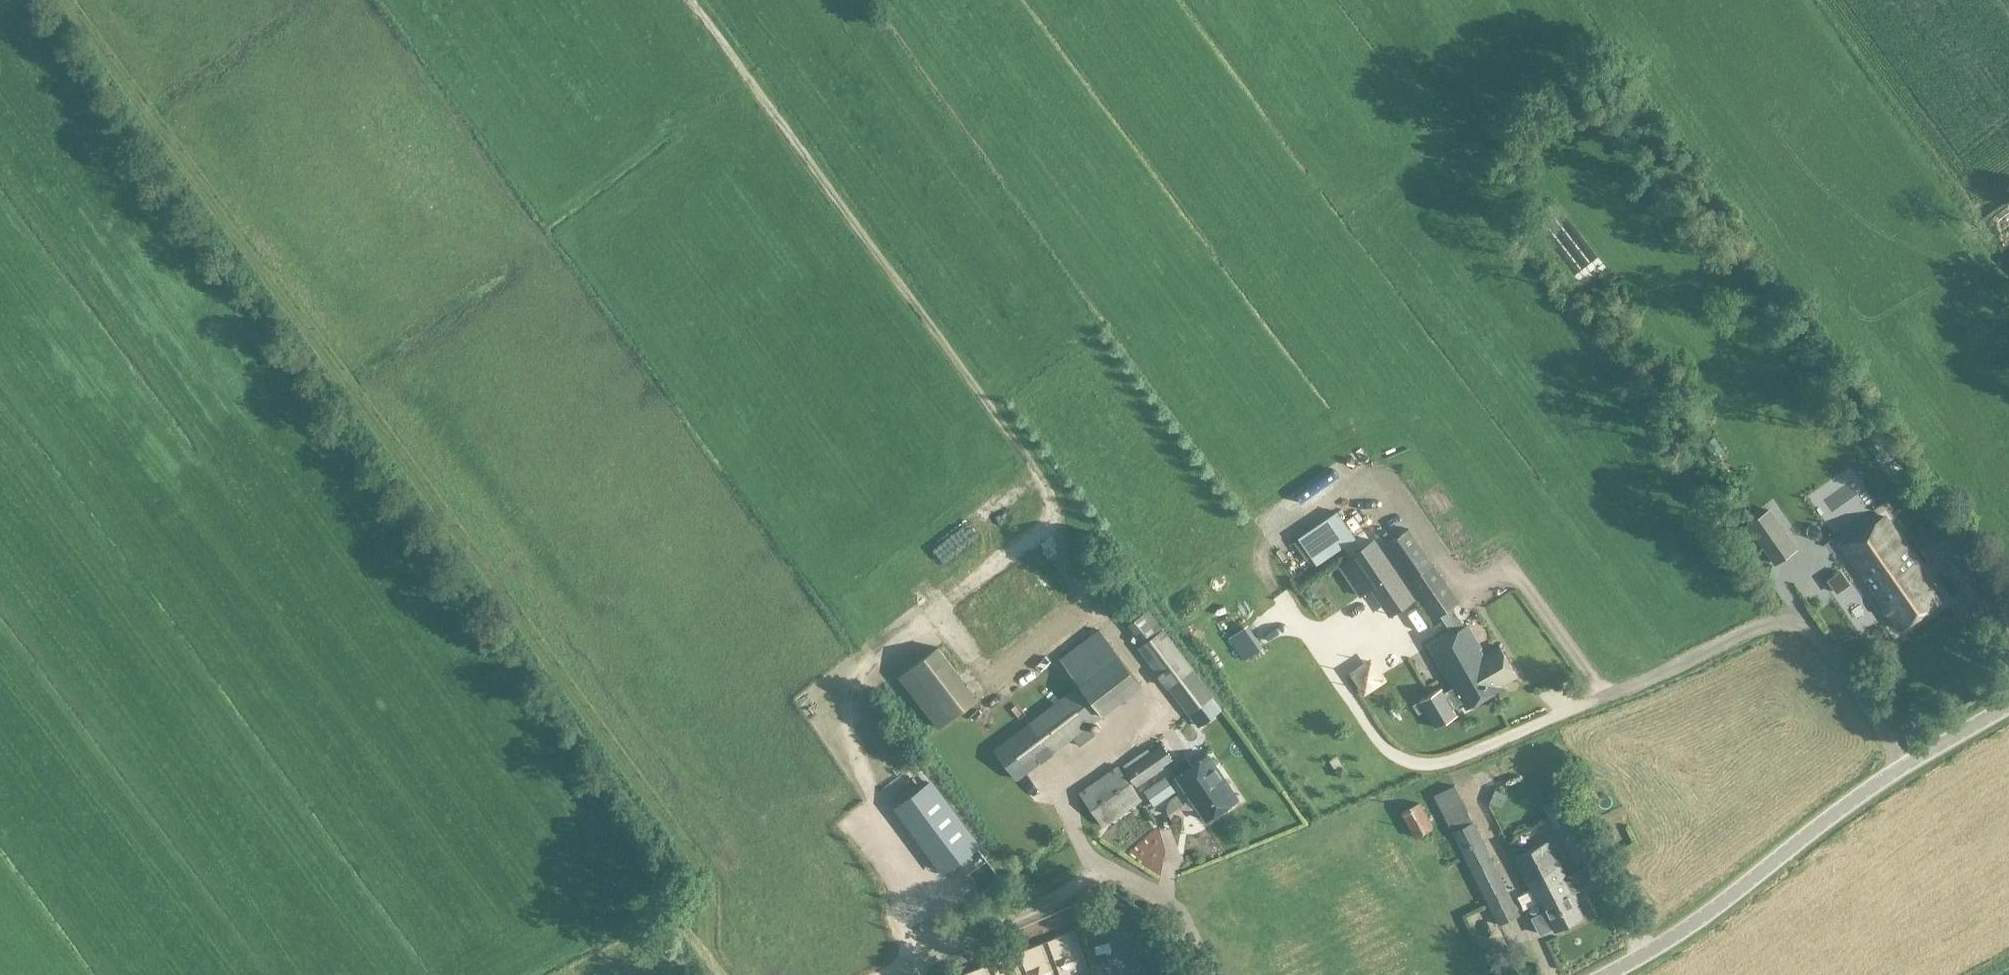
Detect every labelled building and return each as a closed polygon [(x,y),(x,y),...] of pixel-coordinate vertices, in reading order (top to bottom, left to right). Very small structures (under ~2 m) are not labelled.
[(1985,210),(1998,227),(2008,219),(2008,207),(2001,197),(1985,210)] [(1887,434),(1879,440),(1883,446),(1891,441),(1887,434)] [(1841,521),(1830,507),(1809,525),(1820,538),(1841,521)] [(1313,556),(1352,530),(1339,510),(1300,536),(1313,556)] [(1763,544),(1783,530),(1769,510),(1749,524),(1763,544)] [(1842,546),(1875,594),(1899,628),(1941,598),(1884,516),(1842,546)] [(1458,603),(1433,565),(1410,529),(1386,544),(1435,618),(1458,603)] [(1962,538),(1966,543),(1972,538),(1969,533),(1962,538)] [(1351,556),(1353,559),(1341,566),(1361,595),(1372,588),(1390,614),(1414,599),(1396,572),(1374,540),(1351,556)] [(1142,644),(1137,648),(1188,715),(1212,696),(1147,610),(1127,625),(1142,644)] [(1486,645),(1471,621),(1429,647),(1454,687),(1444,693),(1441,688),(1420,699),(1436,727),(1457,715),(1453,707),(1462,702),(1466,709),(1501,688),(1500,685),(1517,675),(1500,646),(1485,655),(1481,648),(1486,645)] [(1060,656),(1079,682),(1103,714),(1142,685),(1099,627),(1060,656)] [(899,675),(938,726),(977,696),(937,645),(899,675)] [(1371,661),(1354,673),(1365,691),(1366,690),(1365,688),(1380,677),(1382,680),(1383,679),(1371,661)] [(1017,779),(1073,736),(1080,745),(1096,733),(1089,724),(1103,714),(1079,682),(994,747),(1017,779)] [(1158,731),(1117,752),(1122,762),(1163,742),(1158,731)] [(1138,785),(1174,760),(1161,742),(1125,768),(1138,785)] [(1205,820),(1237,798),(1208,755),(1192,766),(1185,755),(1171,766),(1178,776),(1176,777),(1205,820)] [(1080,791),(1104,826),(1142,799),(1117,764),(1080,791)] [(1488,776),(1484,790),(1495,793),(1499,779),(1488,776)] [(1155,804),(1175,790),(1166,777),(1145,790),(1155,804)] [(929,783),(900,805),(949,869),(977,847),(929,783)] [(1454,785),(1434,795),(1499,924),(1519,915),(1454,785)] [(1432,826),(1420,802),(1401,812),(1413,836),(1432,826)] [(1578,902),(1547,841),(1514,857),(1538,905),(1540,904),(1553,931),(1582,916),(1575,903),(1578,902)] [(1453,895),(1455,906),(1471,904),(1470,893),(1453,895)] [(959,957),(964,974),(1047,974),(1082,964),(1069,922),(959,957)]
